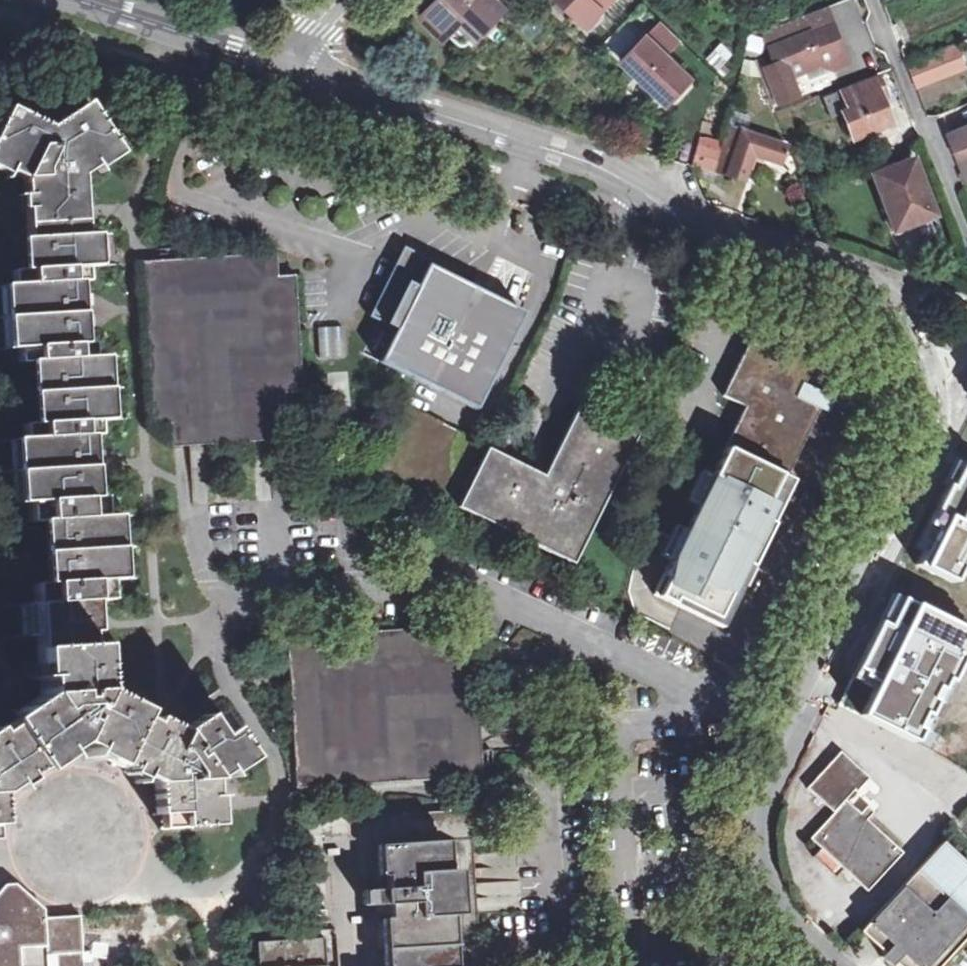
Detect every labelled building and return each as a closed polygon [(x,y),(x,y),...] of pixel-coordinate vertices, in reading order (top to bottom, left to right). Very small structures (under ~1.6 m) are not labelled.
[(494,0),(437,0),(423,15),(446,36),(450,32),(459,40),(461,42),(463,43),(465,43),(467,43),(468,43),(501,7),(494,0)] [(587,25),(611,0),(560,0),(587,25)] [(812,36),(832,28),(825,11),(767,33),(773,47),(811,32),(812,36)] [(755,61),(770,97),(776,94),(779,102),(800,94),(792,74),(806,69),(829,59),(843,54),(844,53),(834,27),(832,28),(812,36),(811,32),(773,47),(771,48),(777,61),(765,66),(762,58),(755,61)] [(692,78),(647,35),(623,60),(667,104),(692,78)] [(722,67),(736,50),(723,38),(708,54),(722,67)] [(957,43),(907,63),(916,87),(966,67),(957,43)] [(829,59),(832,68),(833,70),(847,64),(843,54),(829,59)] [(829,59),(806,69),(809,77),(832,68),(829,59)] [(880,78),(824,99),(831,118),(842,114),(853,140),(892,125),(883,100),(888,98),(880,78)] [(183,826),(191,826),(191,829),(196,829),(197,826),(209,825),(209,830),(218,829),(218,823),(214,824),(214,814),(217,814),(216,810),(213,810),(213,799),(218,799),(218,795),(212,795),(211,781),(225,773),(230,781),(234,778),(229,770),(250,756),(220,710),(208,718),(205,714),(179,731),(150,718),(148,723),(141,720),(137,718),(137,716),(134,714),(133,716),(124,712),(126,705),(97,692),(95,662),(90,662),(88,633),(93,633),(91,601),(108,600),(107,582),(142,579),(142,578),(107,580),(105,550),(141,548),(141,545),(105,547),(103,519),(139,517),(139,513),(103,515),(102,497),(85,498),(83,466),(81,437),(97,436),(97,423),(131,420),(131,418),(96,421),(94,391),(130,388),(130,386),(93,389),(91,359),(127,357),(127,355),(91,358),(90,344),(76,345),(74,314),(72,282),(88,281),(88,268),(123,266),(123,262),(88,264),(86,238),(121,236),(121,231),(84,233),(83,215),(80,176),(93,168),(95,172),(97,170),(101,177),(105,174),(100,168),(108,163),(105,158),(118,149),(91,108),(79,116),(76,111),(50,127),(22,114),(20,119),(6,113),(0,126),(0,168),(9,172),(6,180),(7,180),(10,173),(24,179),(25,195),(17,196),(17,197),(25,197),(27,217),(28,237),(30,269),(12,270),(13,285),(0,286),(0,289),(13,288),(15,317),(0,318),(0,321),(15,320),(17,347),(0,348),(0,351),(17,351),(17,364),(35,363),(36,391),(38,423),(23,423),(23,440),(0,441),(0,442),(25,441),(27,470),(0,471),(0,473),(26,471),(28,503),(0,505),(0,507),(28,505),(29,521),(45,520),(47,552),(49,584),(33,585),(35,605),(2,607),(2,610),(34,608),(35,635),(3,637),(3,639),(36,637),(39,676),(28,677),(28,682),(39,681),(40,696),(15,713),(14,711),(13,712),(18,718),(8,725),(6,723),(3,725),(4,728),(0,731),(0,792),(10,785),(14,791),(15,790),(11,784),(21,777),(23,779),(24,778),(23,776),(27,773),(33,769),(34,772),(37,770),(35,768),(46,761),(47,763),(48,762),(47,761),(57,754),(61,760),(63,759),(59,753),(72,744),(86,751),(83,757),(85,758),(88,752),(99,757),(98,759),(100,760),(101,758),(111,763),(110,765),(113,767),(114,765),(120,767),(125,770),(124,772),(126,773),(125,772),(136,777),(133,783),(136,785),(140,778),(154,784),(156,814),(153,814),(153,816),(162,815),(163,828),(183,826)] [(966,185),(966,127),(949,135),(957,154),(954,156),(966,186),(966,185)] [(729,128),(718,172),(744,180),(752,156),(779,165),(786,147),(729,128)] [(717,151),(699,147),(694,165),(713,169),(717,151)] [(913,161),(873,176),(893,229),(911,222),(913,225),(934,217),(913,161)] [(271,441),(290,439),(287,393),(304,392),(296,276),(280,276),(278,254),(144,263),(155,425),(174,424),(175,447),(191,446),(271,441)] [(524,313),(404,255),(373,317),(399,329),(382,361),(476,409),(524,313)] [(318,358),(342,358),(342,326),(318,326),(318,358)] [(748,403),(727,448),(786,477),(819,410),(827,414),(835,399),(831,397),(837,384),(844,370),(758,328),(727,392),(748,403)] [(841,385),(837,384),(831,397),(835,399),(841,385)] [(544,476),(490,448),(460,507),(574,563),(641,433),(582,403),(544,476)] [(788,478),(786,477),(727,448),(655,594),(723,627),(774,524),(767,520),(788,478)] [(917,571),(966,595),(966,478),(963,476),(917,571)] [(795,481),(788,478),(767,520),(774,524),(795,481)] [(862,699),(966,749),(966,632),(908,604),(862,699)] [(473,625),(286,636),(297,788),(482,775),(480,732),(476,666),(473,625)] [(844,869),(868,891),(903,853),(866,820),(874,811),(867,806),(860,814),(845,800),(855,790),(857,792),(869,778),(841,752),(807,789),(834,813),(811,839),(821,848),(814,857),(837,877),(844,869)] [(478,915),(530,910),(526,851),(475,854),(471,811),(302,822),(308,932),(291,934),(291,941),(260,944),(260,965),(481,965),(478,915)] [(860,931),(884,952),(881,956),(892,965),(895,962),(900,965),(940,965),(966,936),(966,865),(941,842),(860,931)] [(92,951),(83,952),(81,916),(45,918),(44,909),(15,884),(6,885),(0,891),(0,965),(93,965),(92,951)]
